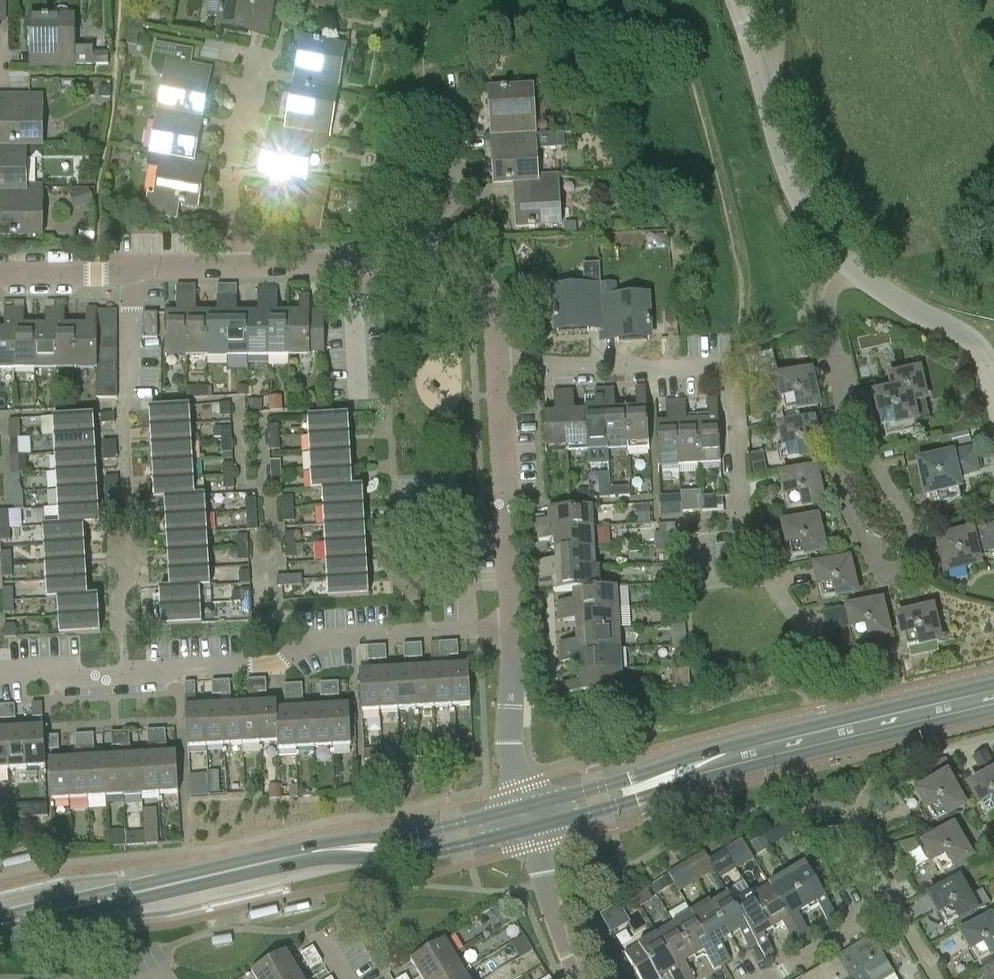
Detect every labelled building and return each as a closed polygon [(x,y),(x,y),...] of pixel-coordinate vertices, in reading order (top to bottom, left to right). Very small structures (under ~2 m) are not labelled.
[(249,35),(254,12),(268,15),(271,0),(212,0),(209,15),(221,17),(219,29),(220,29),(221,25),(249,31),(248,35),(249,35)] [(75,18),(72,18),(70,13),(65,9),(59,9),(54,13),(52,18),(28,18),(28,20),(33,20),(33,49),(28,49),(28,50),(51,50),(51,64),(108,64),(108,52),(93,52),(93,49),(75,49),(75,18)] [(316,76),(314,90),(337,95),(345,49),(300,40),(299,41),(304,42),(298,72),(294,71),(294,72),(316,76)] [(158,107),(181,111),(203,115),(203,114),(199,113),(204,85),(208,86),(208,85),(186,81),(189,66),(191,52),(153,46),(150,67),(157,77),(163,78),(158,107)] [(337,95),(314,90),(291,86),(291,87),(295,88),(290,115),(286,115),(285,116),(308,120),(306,133),(314,135),(314,136),(329,139),(337,95)] [(511,121),(512,136),(536,135),(533,89),(487,92),(487,93),(491,93),(493,121),(489,122),(489,123),(511,121)] [(26,145),(42,145),(42,97),(20,97),(20,113),(0,113),(0,114),(1,114),(1,143),(0,143),(0,144),(3,144),(26,144),(26,145)] [(178,126),(181,111),(158,107),(150,152),(161,154),(184,157),(184,158),(195,160),(195,159),(191,159),(196,130),(200,131),(200,130),(178,126)] [(260,171),(284,176),(306,180),(306,179),(311,151),(319,153),(327,147),(329,139),(314,136),(314,135),(306,133),(290,130),(288,144),(265,140),(265,141),(270,142),(264,171),(260,170),(260,171)] [(552,134),(536,135),(512,136),(513,150),(490,151),(490,153),(495,152),(496,181),(492,181),(492,182),(513,181),(513,180),(535,179),(538,179),(537,151),(553,150),(552,134)] [(26,189),(26,145),(26,144),(3,144),(3,158),(0,158),(0,189),(20,189),(26,189)] [(184,157),(161,154),(154,199),(148,197),(144,214),(177,221),(180,203),(199,206),(199,205),(194,204),(199,176),(204,177),(204,176),(181,172),(184,158),(184,157)] [(559,178),(538,179),(535,179),(536,194),(513,195),(513,196),(517,196),(519,225),(514,225),(515,226),(561,224),(559,178)] [(307,180),(304,194),(282,190),(281,191),(286,192),(280,220),(276,219),(276,221),(321,229),(329,184),(307,180)] [(20,189),(20,204),(0,204),(0,205),(2,205),(2,234),(0,234),(0,235),(43,235),(43,189),(26,189),(20,189)] [(601,298),(601,285),(600,285),(599,265),(583,266),(584,286),(554,287),(556,332),(557,331),(557,327),(586,326),(587,330),(588,330),(587,311),(601,310),(601,298)] [(601,310),(602,328),(603,327),(603,324),(616,323),(617,342),(618,342),(618,338),(647,336),(647,340),(649,340),(646,295),(615,297),(615,284),(601,285),(601,298),(601,310)] [(186,286),(186,297),(196,297),(195,285),(186,286)] [(217,285),(217,297),(227,297),(227,285),(217,285)] [(227,285),(227,297),(237,297),(237,285),(227,285)] [(176,286),(176,297),(186,297),(186,286),(176,286)] [(258,313),(247,313),(248,357),(268,357),(268,296),(258,297),(258,313)] [(277,296),(268,296),(268,357),(288,357),(288,313),(277,313),(277,296)] [(299,313),(288,313),(288,357),(310,357),(310,354),(324,354),(324,310),(309,310),(309,296),(299,296),(299,313)] [(187,358),(186,297),(176,297),(177,314),(165,314),(165,358),(187,358)] [(196,297),(186,297),(187,358),(207,358),(207,314),(196,314),(196,297)] [(207,358),(228,357),(227,297),(217,297),(217,314),(207,314),(207,358)] [(227,297),(228,357),(248,357),(247,313),(237,313),(237,297),(227,297)] [(14,310),(5,310),(5,326),(0,326),(0,370),(14,370),(14,310)] [(24,310),(14,310),(14,370),(35,370),(35,327),(24,327),(24,310)] [(46,327),(35,327),(35,370),(55,370),(56,310),(46,310),(46,327)] [(55,370),(76,370),(76,327),(65,327),(65,310),(56,310),(55,370)] [(96,370),(96,362),(97,349),(97,338),(97,326),(97,312),(97,310),(87,310),(87,327),(76,327),(76,370),(96,370)] [(117,312),(97,312),(97,326),(117,326),(117,312)] [(157,339),(157,314),(143,314),(143,339),(157,339)] [(117,326),(97,326),(97,338),(117,338),(117,326)] [(117,338),(97,338),(97,349),(117,350),(117,338)] [(117,350),(97,349),(96,362),(117,362),(117,350)] [(96,362),(96,370),(96,374),(117,374),(117,362),(96,362)] [(918,433),(915,419),(911,402),(924,398),(918,371),(891,377),(894,391),(876,395),(887,440),(918,433)] [(96,374),(96,386),(117,385),(117,374),(96,374)] [(817,404),(809,374),(779,381),(786,412),(817,404)] [(117,385),(96,386),(96,398),(117,398),(117,385)] [(625,409),(627,449),(649,448),(645,387),(634,388),(636,409),(625,409)] [(585,412),(587,451),(588,465),(608,464),(607,450),(604,389),(595,390),(596,407),(585,408),(585,412)] [(613,389),(604,389),(607,450),(627,449),(625,409),(615,410),(613,389)] [(567,452),(563,391),(553,392),(554,413),(544,414),(544,410),(543,410),(545,453),(567,452)] [(573,391),(563,391),(567,452),(587,451),(585,412),(574,412),(573,391)] [(230,417),(230,406),(230,404),(219,405),(220,417),(230,417)] [(696,420),(699,465),(720,464),(717,404),(707,404),(708,419),(696,420)] [(685,405),(676,406),(679,467),(699,465),(696,420),(686,421),(685,405)] [(679,467),(676,406),(666,406),(667,424),(655,424),(657,468),(679,467)] [(149,410),(150,428),(191,425),(190,408),(149,410)] [(115,423),(114,414),(101,414),(101,425),(115,423)] [(53,418),(54,436),(94,434),(93,416),(53,418)] [(309,436),(349,434),(348,416),(308,418),(309,436)] [(819,453),(812,422),(781,429),(788,461),(819,453)] [(192,444),(191,425),(150,428),(151,446),(192,444)] [(269,438),(279,438),(279,425),(268,426),(269,438)] [(220,429),(221,442),(232,441),(231,429),(220,429)] [(54,436),(55,454),(95,452),(94,434),(54,436)] [(350,452),(349,434),(309,436),(310,454),(350,452)] [(280,450),(279,438),(269,438),(269,451),(280,450)] [(102,442),(103,451),(116,451),(116,441),(102,442)] [(233,454),(232,441),(221,442),(222,455),(233,454)] [(193,461),(192,444),(151,446),(152,463),(201,461),(193,461)] [(116,451),(103,451),(103,460),(117,460),(116,451)] [(55,454),(56,472),(96,470),(95,452),(55,454)] [(350,452),(310,454),(311,472),(351,470),(350,452)] [(969,452),(951,456),(920,463),(929,504),(957,498),(954,488),(958,487),(955,476),(974,472),(969,452)] [(201,461),(152,463),(153,481),(202,479),(201,461)] [(271,475),(281,474),(281,461),(270,462),(271,475)] [(222,465),(223,478),(234,477),(233,465),(222,465)] [(96,470),(56,472),(57,490),(97,488),(96,470)] [(352,487),(351,470),(311,472),(312,491),(322,490),(322,489),(352,487)] [(821,502),(814,471),(783,478),(790,509),(821,502)] [(282,486),(281,474),(271,475),(272,487),(282,486)] [(235,490),(234,477),(223,478),(224,490),(235,490)] [(104,478),(105,488),(118,487),(118,478),(104,478)] [(194,479),(202,479),(153,481),(154,499),(165,499),(195,497),(194,479)] [(610,498),(610,497),(609,487),(609,482),(599,482),(599,499),(610,498)] [(10,506),(21,505),(19,486),(8,487),(10,506)] [(629,486),(609,487),(610,497),(630,496),(629,486)] [(119,496),(118,487),(105,488),(105,497),(119,496)] [(363,487),(352,487),(322,489),(322,490),(323,507),(364,505),(363,487)] [(57,490),(58,508),(98,506),(97,488),(57,490)] [(723,510),(723,508),(722,495),(701,496),(702,511),(723,510)] [(205,496),(195,497),(165,499),(166,517),(206,515),(205,496)] [(283,510),(294,509),(293,497),(282,497),(283,510)] [(245,500),(246,512),(257,512),(256,499),(245,500)] [(364,505),(323,507),(324,525),(365,523),(364,505)] [(58,508),(59,526),(83,525),(99,525),(98,506),(58,508)] [(532,521),(532,532),(592,528),(591,507),(549,509),(549,520),(547,520),(547,518),(544,516),(535,516),(532,519),(533,521),(532,521)] [(295,522),(294,509),(283,510),(284,522),(295,522)] [(257,512),(246,512),(247,525),(258,525),(257,512)] [(10,529),(9,513),(0,514),(0,529),(10,529)] [(166,517),(167,535),(207,533),(206,515),(166,517)] [(823,551),(816,520),(785,527),(792,558),(823,551)] [(366,541),(365,523),(324,525),(325,544),(366,541)] [(42,527),(43,545),(84,543),(83,525),(59,526),(42,527)] [(593,549),(592,528),(532,532),(533,542),(550,541),(550,551),(593,549)] [(10,529),(0,529),(0,544),(11,544),(10,529)] [(975,553),(993,548),(989,529),(940,540),(947,572),(978,564),(975,553)] [(284,533),(285,546),(296,545),(295,532),(284,533)] [(208,550),(207,533),(167,535),(168,552),(208,550)] [(237,536),(238,549),(248,548),(247,536),(237,536)] [(366,541),(325,544),(326,562),(367,560),(366,541)] [(85,562),(84,543),(43,545),(44,564),(85,562)] [(296,545),(285,546),(286,558),(296,558),(296,545)] [(248,548),(238,549),(238,561),(249,561),(248,548)] [(534,563),(534,572),(595,569),(594,567),(593,549),(550,551),(551,562),(534,563)] [(208,550),(168,552),(169,570),(209,568),(208,550)] [(0,554),(1,567),(12,566),(11,553),(0,554)] [(368,578),(367,560),(326,562),(327,580),(368,578)] [(44,564),(45,583),(86,581),(85,562),(44,564)] [(855,592),(848,562),(817,569),(824,600),(855,592)] [(12,566),(1,567),(2,579),(12,579),(12,566)] [(553,593),(573,591),(573,590),(596,589),(596,588),(601,588),(600,566),(594,567),(595,569),(534,572),(535,583),(553,582),(553,593)] [(169,570),(170,588),(199,587),(199,589),(210,588),(209,568),(169,570)] [(239,572),(240,585),(250,585),(249,572),(239,572)] [(302,576),(289,577),(290,587),(303,586),(302,576)] [(290,587),(289,577),(277,578),(277,587),(290,587)] [(368,578),(327,580),(328,598),(369,596),(368,578)] [(46,600),(57,599),(87,597),(86,581),(45,583),(46,600)] [(159,589),(160,607),(200,605),(199,589),(199,587),(170,588),(159,589)] [(573,590),(573,591),(573,602),(553,603),(554,612),(616,609),(615,587),(601,588),(596,588),(596,589),(573,590)] [(2,590),(3,603),(14,602),(13,590),(2,590)] [(240,590),(241,603),(251,603),(250,590),(240,590)] [(98,596),(87,597),(57,599),(58,617),(99,615),(98,596)] [(15,615),(14,602),(3,603),(4,616),(15,615)] [(251,603),(241,603),(242,616),(252,615),(251,603)] [(888,634),(880,603),(850,610),(857,642),(888,634)] [(200,605),(160,607),(161,626),(201,624),(200,605)] [(618,629),(616,609),(554,612),(555,623),(574,622),(575,632),(618,629)] [(900,617),(904,636),(907,648),(938,641),(931,610),(900,617)] [(99,615),(58,617),(59,636),(100,634),(99,615)] [(5,638),(8,638),(16,638),(15,625),(4,625),(5,638)] [(618,629),(575,632),(576,642),(556,643),(556,654),(619,650),(618,629)] [(440,657),(450,657),(449,642),(439,643),(440,657)] [(458,642),(449,642),(450,657),(458,656),(458,642)] [(421,644),(413,645),(414,659),(422,658),(421,644)] [(405,659),(414,659),(413,645),(404,645),(405,659)] [(386,646),(377,647),(378,661),(386,660),(386,646)] [(368,661),(378,661),(377,647),(358,648),(359,664),(368,663),(368,661)] [(577,662),(578,673),(620,671),(619,650),(556,654),(557,663),(577,662)] [(469,665),(450,666),(452,707),(471,706),(469,665)] [(450,666),(432,667),(434,708),(452,707),(450,666)] [(416,709),(434,708),(432,667),(414,668),(416,709)] [(396,669),(398,710),(416,709),(414,668),(396,669)] [(380,711),(398,710),(396,669),(378,671),(380,711)] [(362,713),(380,711),(378,671),(360,672),(362,713)] [(621,691),(620,671),(578,673),(578,683),(558,684),(558,695),(621,691)] [(248,694),(258,693),(257,679),(247,680),(248,694)] [(266,679),(257,679),(258,693),(267,693),(266,679)] [(222,695),(221,681),(211,682),(212,696),(222,695)] [(230,681),(221,681),(222,695),(230,695),(230,681)] [(329,683),(330,697),(339,696),(338,682),(329,683)] [(195,683),(184,683),(185,697),(195,697),(195,683)] [(321,697),(330,697),(329,683),(320,683),(321,697)] [(293,685),(294,699),(303,698),(302,684),(293,685)] [(285,699),(294,699),(293,685),(284,685),(285,699)] [(277,702),(258,703),(261,744),(278,743),(279,743),(277,709),(277,702)] [(31,704),(32,718),(43,717),(42,703),(31,704)] [(258,703),(240,704),(243,745),(261,744),(258,703)] [(240,704),(222,705),(225,746),(243,745),(240,704)] [(14,705),(6,705),(6,719),(15,719),(14,705)] [(222,705),(204,706),(207,747),(225,746),(222,705)] [(349,705),(330,706),(333,747),(351,746),(349,705)] [(188,748),(207,747),(204,706),(186,707),(188,748)] [(330,706),(313,707),(315,749),(333,747),(330,706)] [(297,750),(315,749),(313,707),(295,708),(297,750)] [(277,709),(279,743),(278,743),(278,751),(297,750),(295,708),(277,709)] [(44,727),(25,728),(27,769),(46,768),(44,727)] [(25,728),(7,729),(9,770),(27,769),(25,728)] [(9,770),(7,729),(0,730),(0,771),(9,770)] [(148,745),(157,744),(156,730),(147,731),(148,745)] [(165,730),(156,730),(157,744),(166,744),(165,730)] [(121,746),(120,732),(111,733),(112,747),(121,746)] [(120,732),(121,746),(130,746),(129,732),(120,732)] [(85,749),(84,734),(75,735),(76,749),(85,749)] [(84,734),(85,749),(94,748),(93,734),(84,734)] [(58,750),(58,736),(48,737),(48,751),(58,750)] [(972,758),(983,775),(993,767),(993,765),(984,750),(972,758)] [(157,754),(160,795),(178,794),(176,753),(157,754)] [(142,796),(160,795),(157,754),(139,755),(142,796)] [(139,755),(121,756),(124,797),(142,796),(139,755)] [(106,798),(124,797),(121,756),(103,757),(106,798)] [(103,757),(86,758),(88,799),(106,798),(103,757)] [(86,758),(68,759),(70,800),(88,799),(86,758)] [(70,800),(68,759),(49,760),(51,801),(70,800)] [(914,786),(919,793),(945,777),(940,770),(930,776),(914,786)] [(189,795),(217,794),(215,772),(188,773),(189,795)] [(971,788),(987,815),(993,811),(993,774),(971,788)] [(945,777),(919,793),(936,820),(963,804),(946,777),(945,777)] [(154,806),(140,807),(141,829),(107,831),(108,844),(156,841),(154,806)] [(942,872),(970,856),(953,829),(926,845),(942,872)] [(726,852),(709,861),(718,878),(735,868),(726,852)] [(805,864),(787,875),(809,912),(818,907),(827,921),(836,915),(805,864)] [(801,917),(809,912),(787,875),(769,885),(800,937),(810,932),(801,917)] [(976,909),(959,881),(932,898),(948,925),(976,909)] [(769,885),(752,896),(774,933),(783,928),(792,942),(800,937),(769,885)] [(749,949),(757,944),(735,906),(735,905),(727,892),(708,903),(731,941),(741,935),(749,949)] [(765,939),(774,933),(752,896),(735,905),(735,906),(757,944),(765,958),(774,953),(765,939)] [(722,946),(731,941),(708,903),(691,913),(723,965),(730,960),(722,946)] [(714,970),(723,965),(691,913),(674,924),(696,962),(706,956),(714,970)] [(979,961),(993,952),(993,923),(991,918),(964,934),(979,961)] [(696,962),(674,924),(656,934),(683,978),(694,978),(687,967),(696,962)] [(656,934),(638,945),(641,949),(628,956),(626,952),(625,953),(640,978),(683,978),(656,934)] [(895,974),(872,936),(851,948),(855,955),(842,963),(851,978),(886,978),(895,974)] [(420,976),(455,955),(445,940),(411,960),(420,976)] [(305,962),(318,954),(313,947),(301,954),(305,962)] [(257,978),(273,978),(297,965),(287,950),(252,970),(257,978)] [(318,954),(305,962),(310,969),(322,962),(318,954)] [(455,955),(420,976),(422,978),(451,978),(464,971),(455,955)] [(842,963),(838,957),(837,957),(839,961),(820,972),(818,968),(817,969),(821,976),(816,978),(851,978),(842,963)] [(297,965),(273,978),(305,978),(297,965)]
